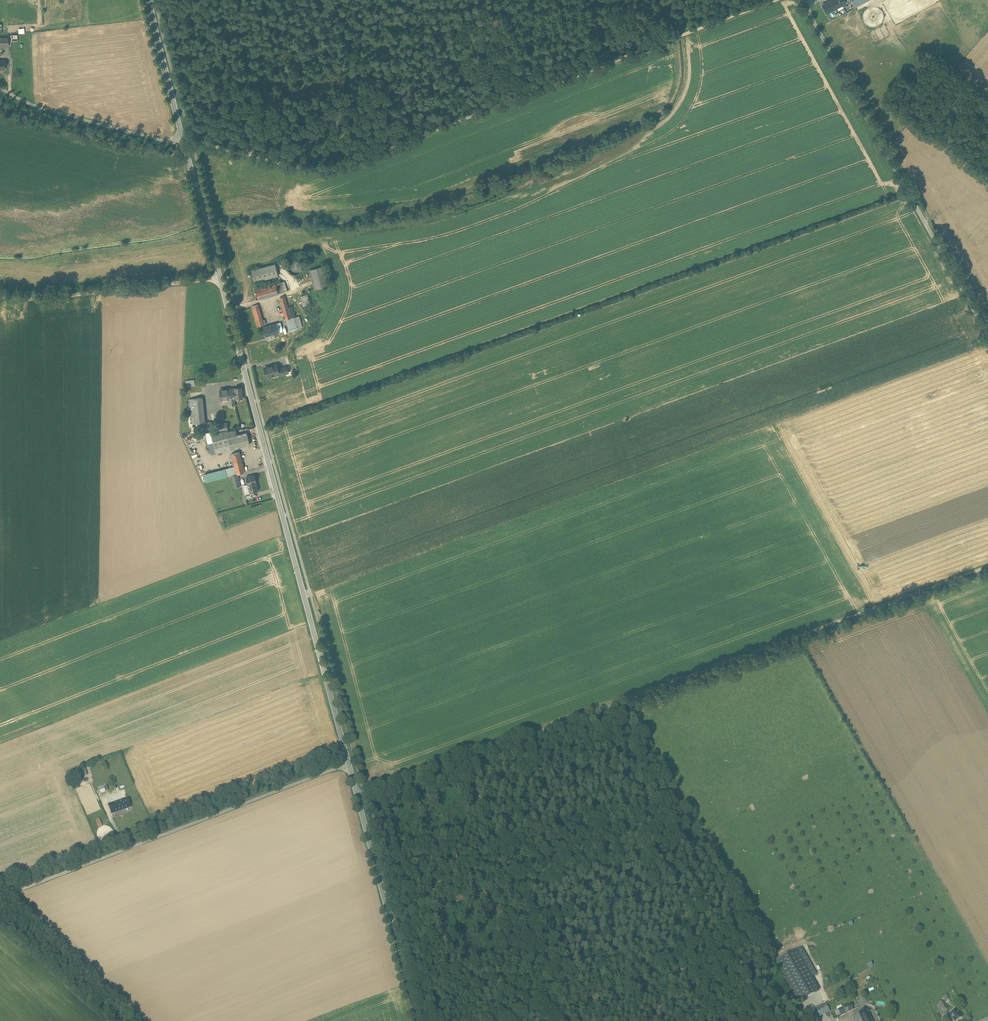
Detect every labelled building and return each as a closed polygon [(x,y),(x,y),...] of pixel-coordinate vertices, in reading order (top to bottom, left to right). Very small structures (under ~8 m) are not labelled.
[(822,5),(827,13),(846,3),(844,0),(831,0),(822,5)] [(301,271),(302,268),(301,265),(300,263),(297,262),(295,261),(292,262),(290,263),(289,266),(288,268),(289,271),(290,273),(292,274),(295,275),(298,274),(300,273),(301,271)] [(275,264),(251,270),(254,282),(278,276),(275,264)] [(325,266),(309,270),(315,289),(330,285),(325,266)] [(284,281),(276,284),(279,294),(287,291),(284,281)] [(276,284),(256,289),(259,299),(279,294),(276,284)] [(300,296),(303,306),(311,303),(307,293),(300,296)] [(291,318),(285,296),(280,297),(286,320),(294,317),(291,318)] [(258,304),(252,306),(258,326),(264,325),(258,304)] [(294,317),(297,329),(302,327),(299,316),(294,317)] [(276,324),(264,327),(267,336),(277,333),(279,332),(276,324)] [(277,333),(267,336),(268,341),(278,338),(277,333)] [(277,364),(264,368),(267,377),(268,377),(270,378),(271,378),(272,376),(279,374),(280,374),(278,369),(277,364)] [(287,367),(278,369),(280,374),(279,374),(280,375),(289,372),(287,367)] [(235,388),(225,389),(224,388),(222,389),(221,390),(220,390),(221,400),(229,399),(234,399),(236,398),(236,399),(235,388)] [(202,398),(190,399),(193,424),(205,422),(202,398)] [(232,436),(231,430),(226,430),(228,438),(213,441),(216,453),(250,444),(247,433),(232,436)] [(240,452),(232,454),(235,466),(233,467),(235,474),(237,474),(245,472),(240,452)] [(255,475),(246,477),(248,484),(250,493),(258,491),(256,482),(257,482),(255,475)] [(108,790),(106,784),(99,786),(100,790),(97,791),(98,793),(108,790)] [(128,798),(112,804),(115,812),(131,807),(128,798)] [(798,1001),(819,990),(798,949),(777,959),(798,1001)] [(826,1004),(815,1009),(818,1016),(829,1011),(826,1004)] [(850,1004),(843,1008),(841,1005),(837,1007),(838,1010),(841,1015),(853,1009),(850,1004)] [(866,1009),(858,1013),(862,1020),(872,1020),(866,1009)] [(950,1014),(955,1020),(956,1020),(962,1017),(957,1010),(950,1014)]
